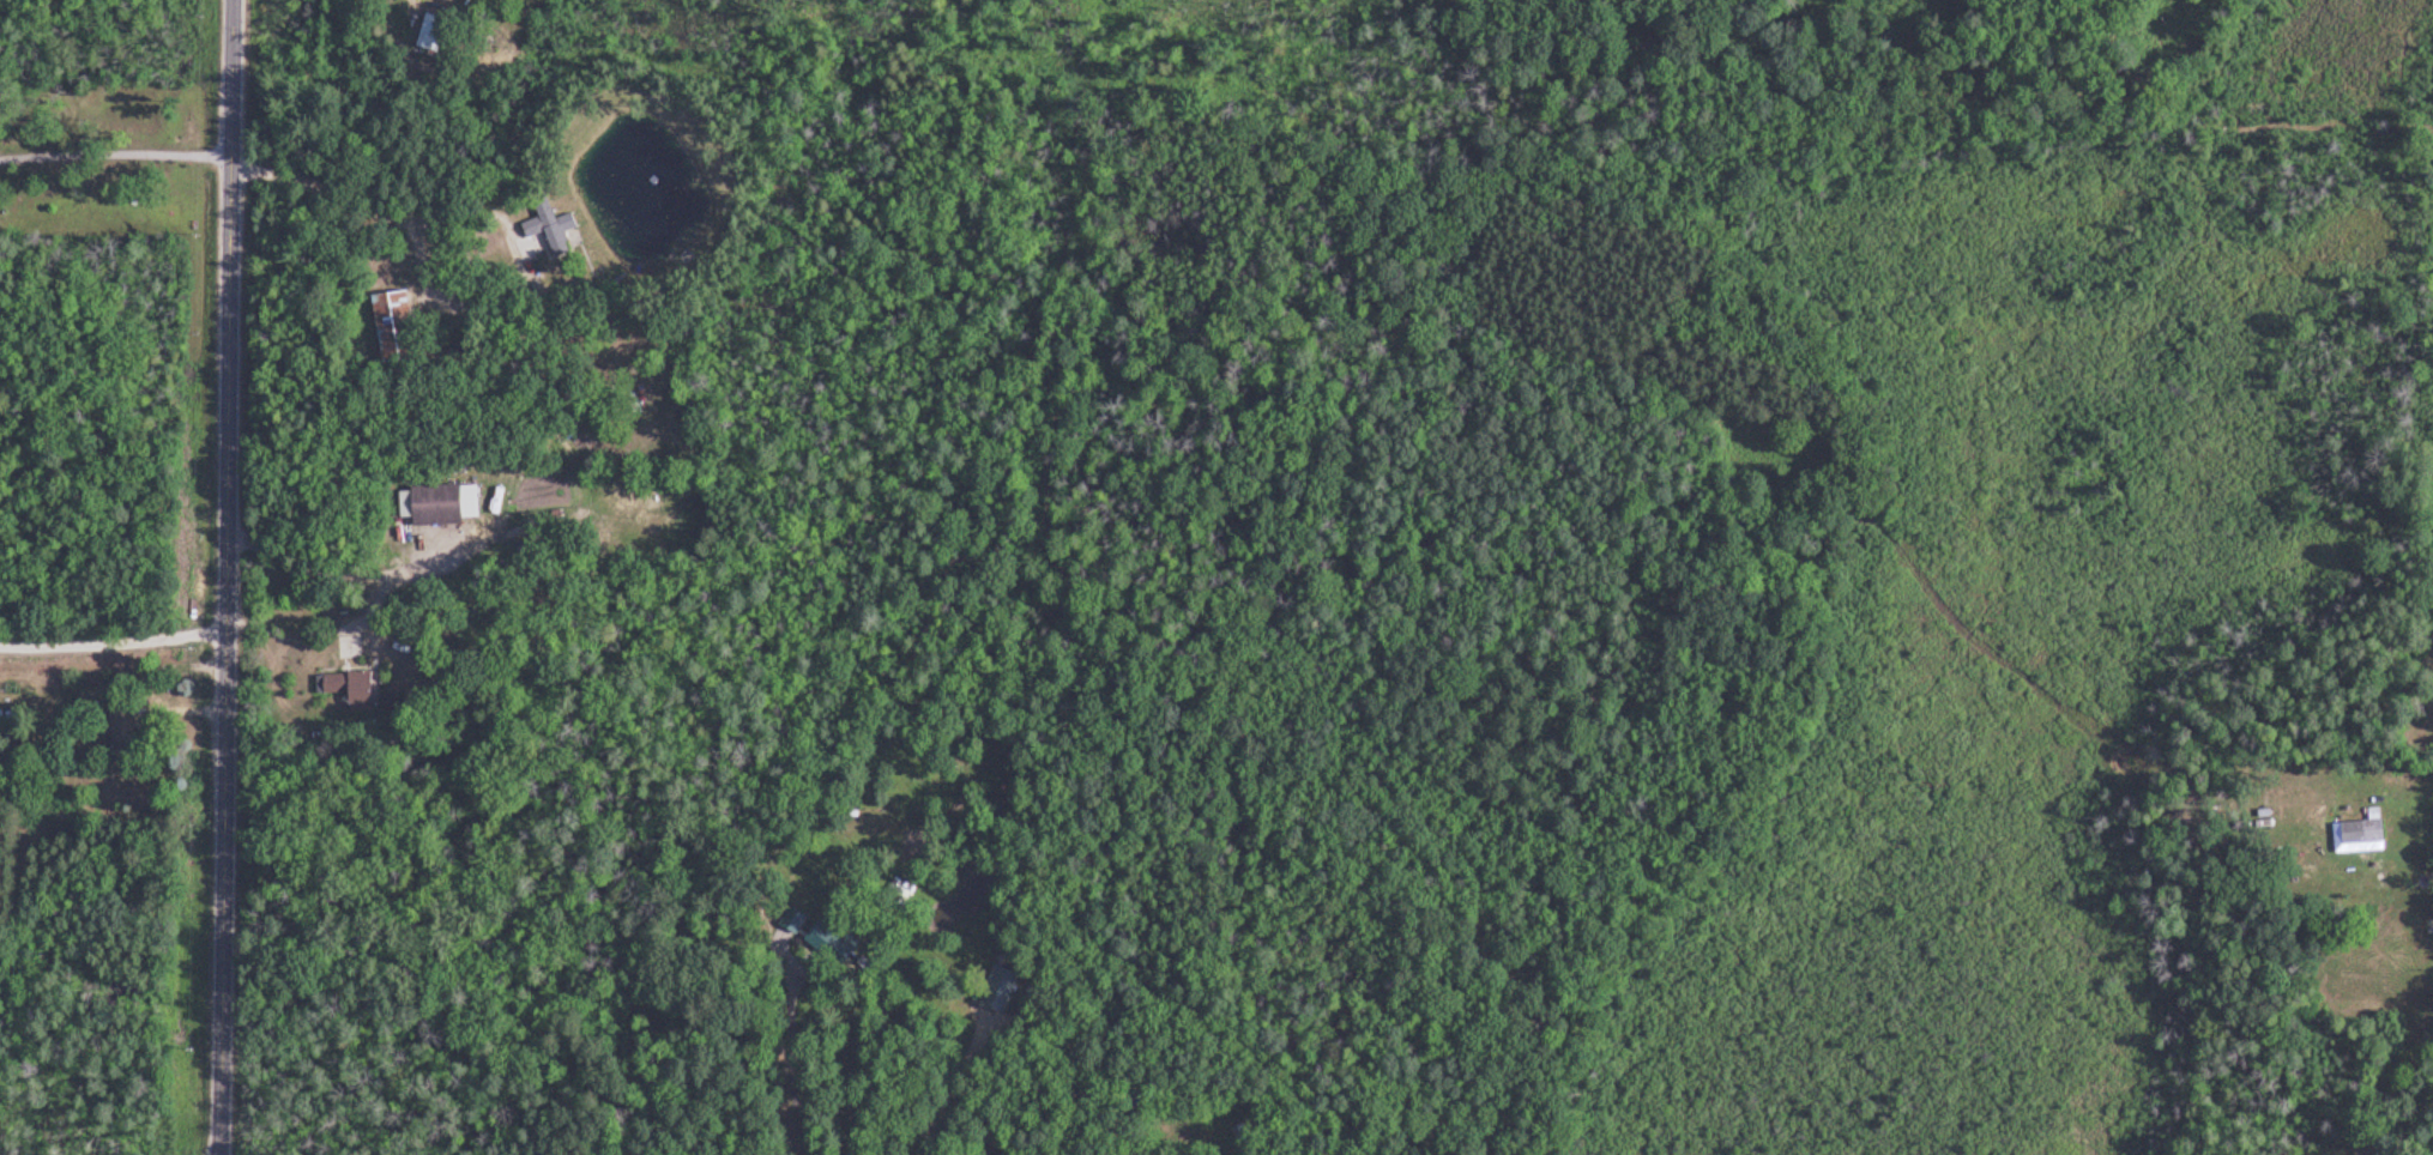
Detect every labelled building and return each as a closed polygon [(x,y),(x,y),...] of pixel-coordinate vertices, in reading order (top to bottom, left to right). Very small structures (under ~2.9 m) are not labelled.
[(452,19),(430,13),(420,48),(442,54),(452,19)] [(560,219),(555,201),(541,205),(544,218),(525,224),(530,238),(551,231),(560,257),(577,252),(570,231),(581,227),(576,214),(560,219)] [(422,361),(415,291),(375,295),(382,365),(422,361)] [(419,526),(469,524),(469,517),(481,517),(480,484),(418,486),(419,526)] [(355,693),(355,711),(379,711),(378,672),(319,673),(320,693),(355,693)] [(125,729),(131,740),(140,735),(135,724),(125,729)] [(2388,844),(2388,808),(2374,808),(2374,821),(2344,821),(2344,844),(2388,844)] [(908,856),(927,857),(928,838),(909,837),(908,856)]
